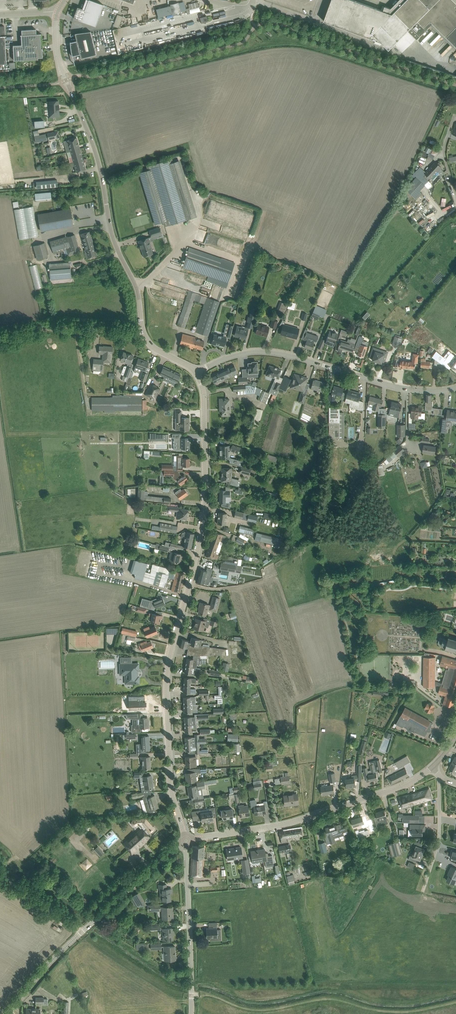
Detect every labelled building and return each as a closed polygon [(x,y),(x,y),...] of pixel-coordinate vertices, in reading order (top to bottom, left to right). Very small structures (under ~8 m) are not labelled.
[(73,18),(96,26),(103,5),(91,0),(88,0),(85,10),(82,9),(77,7),(73,18)] [(189,4),(185,5),(187,14),(193,13),(190,4),(197,2),(198,10),(201,10),(199,2),(197,2),(197,0),(189,2),(189,4)] [(391,8),(385,6),(383,11),(354,0),(332,0),(324,21),(381,42),(389,50),(395,44),(402,52),(416,38),(417,39),(432,23),(455,45),(455,44),(455,0),(399,0),(391,8)] [(178,4),(170,5),(173,14),(181,12),(178,4)] [(117,14),(113,26),(118,27),(122,16),(117,14)] [(22,45),(41,43),(40,34),(41,34),(36,34),(36,29),(21,30),(22,35),(20,35),(21,35),(22,45)] [(70,41),(70,45),(71,50),(72,56),(73,56),(72,56),(80,54),(81,58),(96,54),(91,32),(75,33),(76,41),(70,42),(70,41)] [(73,34),(62,34),(63,43),(67,43),(67,41),(73,41),(73,34)] [(43,59),(42,51),(42,48),(41,48),(41,43),(22,45),(13,45),(14,60),(43,59)] [(58,101),(49,101),(50,117),(59,117),(58,101)] [(39,105),(30,105),(30,110),(33,110),(34,118),(39,118),(39,105)] [(48,140),(59,137),(58,131),(47,134),(48,140)] [(46,138),(45,134),(33,136),(35,142),(41,141),(40,139),(46,138)] [(77,138),(64,141),(67,152),(80,148),(77,138)] [(80,148),(67,152),(70,163),(74,161),(83,159),(80,148)] [(439,152),(434,149),(432,148),(430,153),(436,156),(439,152)] [(196,217),(178,161),(173,162),(172,158),(147,166),(148,170),(140,172),(156,224),(164,222),(165,226),(196,217)] [(74,161),(70,163),(71,167),(75,166),(77,172),(86,169),(83,159),(74,161)] [(414,181),(407,192),(412,197),(415,199),(421,193),(419,190),(430,178),(435,173),(437,171),(438,171),(441,175),(444,172),(440,168),(441,167),(436,162),(430,168),(426,172),(424,170),(420,173),(418,176),(418,177),(414,181)] [(443,191),(441,189),(444,186),(440,183),(433,190),(438,196),(443,191)] [(70,209),(38,215),(41,231),(69,226),(68,220),(72,219),(70,209)] [(151,237),(162,234),(160,227),(149,231),(151,237)] [(81,233),(84,246),(93,243),(90,231),(81,233)] [(68,254),(74,252),(79,251),(75,234),(68,236),(69,236),(50,241),(53,254),(64,251),(64,248),(71,246),(71,247),(67,248),(68,254)] [(144,257),(149,255),(153,254),(151,248),(148,238),(138,241),(141,249),(142,249),(144,257)] [(45,242),(33,246),(37,260),(48,257),(47,255),(48,254),(45,242)] [(97,255),(93,243),(84,246),(85,249),(84,250),(87,258),(97,255)] [(235,263),(222,259),(189,247),(182,267),(208,276),(207,281),(226,288),(235,263)] [(71,278),(70,266),(62,267),(62,263),(49,264),(51,280),(71,278)] [(29,266),(34,289),(42,287),(37,264),(29,266)] [(186,300),(177,325),(185,328),(194,300),(195,301),(195,300),(204,304),(197,327),(196,327),(194,331),(199,333),(205,335),(207,330),(209,331),(219,302),(209,298),(189,291),(186,300)] [(287,308),(293,309),(295,303),(288,301),(287,308)] [(280,302),(275,314),(281,316),(286,304),(280,302)] [(313,311),(311,316),(318,319),(320,314),(313,311)] [(282,328),(281,333),(281,334),(288,336),(296,338),(297,334),(299,329),(283,324),(282,328)] [(258,325),(256,333),(260,334),(260,333),(263,334),(263,335),(266,336),(268,331),(268,327),(258,325)] [(236,331),(234,335),(239,337),(239,336),(241,337),(245,338),(247,334),(247,330),(241,328),(242,327),(237,326),(236,331)] [(305,329),(301,339),(306,341),(304,347),(311,349),(314,343),(313,343),(314,340),(317,341),(318,336),(306,333),(307,330),(305,329)] [(337,334),(333,333),(329,331),(327,338),(325,343),(334,346),(336,339),(337,334)] [(182,334),(179,344),(194,348),(194,347),(202,349),(204,341),(200,340),(200,339),(196,338),(197,337),(182,334)] [(224,346),(226,337),(214,334),(211,344),(217,345),(217,344),(224,346)] [(395,336),(392,345),(399,347),(402,338),(395,336)] [(341,340),(337,351),(341,352),(342,349),(348,351),(348,350),(352,351),(352,352),(354,347),(355,344),(356,341),(350,339),(349,343),(341,340)] [(361,344),(361,343),(357,341),(357,343),(355,348),(359,349),(357,355),(363,357),(365,352),(367,346),(361,344)] [(93,359),(92,371),(103,372),(104,362),(111,363),(113,347),(105,346),(105,347),(103,347),(99,346),(99,354),(103,354),(102,359),(93,359)] [(384,351),(379,349),(373,348),(370,357),(373,358),(372,360),(381,363),(383,356),(386,357),(387,353),(384,352),(384,351)] [(432,351),(431,353),(433,355),(432,357),(435,359),(443,364),(445,361),(442,359),(435,354),(436,353),(432,351)] [(128,378),(131,369),(133,364),(131,363),(133,356),(123,352),(120,361),(122,361),(122,362),(128,364),(127,366),(124,375),(123,376),(128,378)] [(401,358),(400,366),(405,367),(405,366),(410,367),(411,366),(415,367),(416,361),(417,361),(419,353),(414,352),(412,360),(401,358)] [(445,361),(448,364),(449,364),(450,365),(455,369),(455,368),(455,356),(455,355),(454,355),(452,353),(448,357),(445,361)] [(145,373),(149,362),(138,358),(134,371),(139,373),(140,370),(143,370),(139,380),(145,382),(148,374),(145,373)] [(422,359),(421,367),(430,368),(430,363),(431,362),(426,361),(426,359),(422,359)] [(257,372),(257,362),(256,362),(255,361),(254,361),(253,362),(252,362),(252,363),(248,363),(249,373),(246,373),(247,377),(254,377),(254,373),(257,372)] [(224,369),(228,377),(238,373),(234,365),(224,369)] [(177,383),(181,374),(163,366),(159,374),(167,378),(165,381),(169,382),(171,380),(177,383)] [(281,370),(277,369),(277,368),(275,367),(269,366),(268,372),(267,371),(266,375),(275,378),(276,377),(278,378),(281,370)] [(214,384),(228,377),(224,369),(210,376),(214,384)] [(307,378),(294,374),(290,387),(303,391),(303,392),(301,392),(298,402),(303,403),(309,384),(306,383),(307,378)] [(247,377),(238,377),(239,385),(247,384),(247,382),(247,377)] [(315,380),(313,380),(312,384),(311,388),(322,391),(325,383),(315,380)] [(272,385),(269,393),(272,394),(275,396),(277,391),(281,383),(276,382),(275,386),(272,385)] [(233,392),(237,391),(238,394),(254,393),(255,387),(249,385),(233,386),(233,392)] [(159,390),(149,386),(145,394),(155,399),(157,393),(159,390)] [(332,390),(331,393),(341,396),(343,389),(343,388),(343,389),(338,387),(334,386),(332,389),(332,390)] [(347,395),(345,402),(356,405),(358,401),(360,394),(348,390),(347,395)] [(263,391),(259,400),(268,404),(272,394),(269,393),(263,391)] [(425,406),(425,410),(434,410),(434,413),(434,414),(438,415),(438,408),(432,408),(433,401),(431,401),(432,395),(426,395),(426,400),(425,406)] [(368,407),(367,410),(371,411),(372,409),(378,411),(379,406),(381,406),(383,400),(370,396),(368,403),(367,407),(368,407)] [(92,397),(92,410),(142,410),(142,397),(92,397)] [(223,399),(223,398),(219,399),(220,411),(222,411),(222,416),(227,416),(231,416),(231,413),(230,409),(229,399),(223,399)] [(398,416),(400,410),(401,404),(391,402),(389,412),(395,413),(394,415),(398,416)] [(423,418),(425,418),(425,413),(421,413),(422,407),(419,406),(419,407),(413,407),(412,413),(412,418),(418,418),(419,415),(421,416),(423,418)] [(344,412),(339,412),(339,407),(329,407),(329,438),(344,438),(344,412)] [(260,422),(262,409),(256,408),(254,421),(260,422)] [(451,419),(455,420),(455,411),(448,410),(447,415),(446,421),(442,421),(440,432),(447,433),(448,422),(451,423),(451,419)] [(181,411),(175,411),(175,422),(179,422),(179,430),(189,430),(189,423),(189,418),(181,418),(181,411)] [(189,444),(189,439),(189,438),(184,438),(181,438),(181,439),(177,439),(177,448),(180,448),(187,448),(188,449),(188,448),(189,448),(189,444)] [(229,462),(234,463),(240,465),(242,463),(242,461),(229,457),(229,450),(236,453),(239,450),(239,447),(233,445),(230,447),(225,445),(220,447),(220,457),(225,459),(228,458),(229,461),(229,462)] [(401,445),(394,451),(399,456),(406,450),(401,445)] [(424,445),(423,452),(435,454),(436,447),(424,445)] [(183,456),(178,456),(178,467),(183,467),(183,466),(189,466),(189,458),(183,458),(183,456)] [(240,466),(239,472),(249,474),(251,469),(240,466)] [(231,477),(231,468),(228,468),(223,468),(221,468),(221,470),(221,481),(226,481),(226,483),(231,485),(239,486),(241,480),(231,477)] [(174,475),(172,475),(176,482),(178,481),(181,485),(188,480),(184,474),(180,477),(179,476),(176,471),(174,471),(174,475)] [(171,498),(144,495),(145,487),(138,486),(137,499),(144,500),(170,503),(171,498)] [(180,488),(175,492),(180,500),(188,494),(184,489),(181,490),(180,488)] [(220,490),(219,503),(221,503),(221,506),(229,508),(229,503),(225,503),(225,496),(229,496),(229,491),(225,491),(220,490)] [(172,507),(172,511),(175,511),(175,510),(180,510),(179,518),(181,518),(181,521),(186,522),(188,509),(182,509),(182,508),(172,507)] [(257,516),(243,513),(235,511),(234,517),(256,522),(257,516)] [(219,512),(217,524),(225,525),(227,513),(224,513),(219,512)] [(171,532),(172,525),(160,523),(159,526),(152,525),(151,529),(171,532)] [(253,535),(254,529),(240,526),(238,531),(253,535)] [(185,538),(183,546),(191,548),(194,533),(187,532),(185,538)] [(210,544),(218,546),(219,544),(222,545),(225,535),(214,532),(210,544)] [(256,532),(254,540),(281,546),(282,538),(256,532)] [(238,537),(235,541),(242,545),(242,544),(244,545),(245,544),(247,545),(248,542),(244,540),(238,537)] [(216,551),(218,546),(210,544),(205,556),(213,558),(217,559),(218,554),(219,552),(216,551)] [(182,554),(177,553),(170,551),(169,557),(170,557),(169,560),(170,561),(175,562),(180,563),(182,554)] [(112,564),(114,556),(95,552),(93,560),(112,564)] [(134,560),(130,572),(136,574),(134,578),(142,580),(144,574),(147,563),(134,560)] [(221,562),(220,569),(235,572),(241,573),(242,566),(221,562)] [(153,564),(151,570),(155,571),(156,570),(157,570),(153,584),(164,587),(165,582),(166,582),(167,577),(174,579),(175,571),(170,570),(170,571),(167,570),(167,568),(153,564)] [(417,566),(414,571),(419,574),(422,569),(417,566)] [(212,572),(206,571),(200,569),(197,582),(208,585),(212,572)] [(174,579),(173,581),(182,583),(184,574),(175,571),(174,579)] [(173,581),(171,590),(180,593),(182,583),(173,581)] [(220,598),(218,598),(213,596),(212,601),(210,605),(201,603),(200,606),(199,613),(203,614),(205,615),(207,609),(216,611),(217,608),(220,598)] [(155,599),(153,600),(156,607),(165,604),(162,597),(155,600),(155,599)] [(150,613),(149,616),(152,617),(151,622),(159,623),(161,617),(162,617),(163,615),(158,614),(150,613)] [(205,621),(203,620),(196,619),(195,623),(194,628),(199,629),(204,630),(205,627),(208,628),(209,622),(205,621)] [(123,626),(121,633),(136,636),(137,630),(123,626)] [(149,627),(144,629),(147,637),(157,633),(154,626),(149,628),(149,627)] [(127,635),(126,643),(134,644),(135,637),(127,635)] [(438,643),(446,646),(445,649),(450,651),(451,650),(455,651),(455,639),(454,639),(454,638),(449,636),(448,639),(440,637),(438,643)] [(226,649),(219,648),(201,645),(202,641),(199,640),(199,639),(191,637),(190,641),(181,639),(179,646),(188,649),(187,655),(192,655),(194,655),(199,656),(226,655),(226,649)] [(141,644),(139,645),(141,650),(143,649),(144,651),(153,647),(151,641),(147,642),(146,641),(141,643),(141,644)] [(206,664),(206,658),(199,658),(199,656),(194,655),(193,659),(187,658),(186,665),(192,666),(192,667),(196,667),(196,664),(206,664)] [(443,656),(440,665),(447,667),(442,683),(435,681),(435,657),(424,657),(424,687),(435,687),(435,685),(440,686),(438,693),(446,695),(445,699),(443,704),(453,707),(455,696),(455,660),(443,656)] [(121,664),(120,664),(120,674),(128,674),(128,683),(139,683),(139,676),(137,676),(137,670),(139,670),(138,664),(126,664),(126,657),(120,657),(121,664)] [(223,662),(221,671),(228,672),(230,663),(223,662)] [(192,667),(192,666),(186,665),(184,673),(189,674),(191,674),(195,674),(199,673),(200,668),(196,667),(192,667)] [(222,695),(215,695),(215,699),(217,699),(218,703),(223,703),(222,695)] [(143,702),(143,697),(129,697),(129,702),(131,702),(131,710),(134,710),(134,711),(137,711),(137,710),(146,710),(146,702),(143,702)] [(435,707),(433,706),(434,705),(429,702),(429,704),(427,703),(425,707),(427,708),(426,709),(431,712),(431,710),(433,711),(435,707)] [(398,721),(396,724),(403,728),(404,726),(408,729),(407,730),(410,733),(412,731),(413,731),(415,733),(415,732),(425,736),(428,731),(426,729),(427,728),(430,729),(433,723),(430,722),(428,720),(411,711),(405,708),(398,721)] [(149,728),(148,724),(147,724),(147,718),(135,718),(136,725),(131,725),(132,732),(141,731),(141,728),(149,728)] [(140,744),(136,744),(136,753),(146,753),(145,750),(150,750),(149,736),(144,736),(140,736),(140,741),(140,744)] [(361,749),(359,753),(363,754),(365,750),(368,741),(363,740),(360,749),(361,749)] [(199,744),(185,744),(186,751),(192,751),(192,754),(195,753),(195,747),(199,746),(199,744)] [(407,755),(395,762),(399,768),(410,761),(407,755)] [(191,757),(186,757),(186,766),(196,765),(196,756),(191,757)] [(150,757),(141,757),(141,760),(142,760),(143,769),(151,768),(150,757)] [(367,767),(364,768),(366,777),(369,777),(370,781),(375,780),(375,779),(378,778),(377,776),(380,776),(378,771),(382,770),(380,759),(370,762),(371,770),(368,771),(367,767)] [(188,773),(185,773),(186,782),(198,780),(197,777),(196,777),(195,773),(208,772),(207,768),(188,769),(188,773)] [(406,769),(388,778),(391,784),(409,775),(406,769)] [(141,777),(141,774),(141,772),(134,772),(134,778),(139,777),(141,792),(147,792),(152,792),(151,787),(153,787),(151,775),(141,777)] [(352,774),(343,776),(344,783),(346,783),(347,788),(356,786),(355,780),(357,780),(357,775),(352,776),(352,774)] [(289,775),(280,777),(281,784),(290,783),(289,775)] [(197,785),(187,787),(189,797),(197,795),(196,789),(205,788),(204,784),(211,783),(218,781),(218,779),(210,780),(204,781),(197,782),(197,785)] [(334,784),(321,786),(322,795),(327,795),(327,794),(335,792),(334,784)] [(411,793),(415,805),(433,799),(429,788),(423,790),(423,791),(420,792),(420,791),(411,793)] [(402,809),(415,805),(411,793),(399,797),(402,809)] [(298,803),(297,796),(297,794),(283,796),(285,805),(298,803)] [(151,810),(158,808),(154,795),(150,796),(150,795),(146,795),(145,796),(143,797),(145,804),(149,803),(150,806),(146,807),(147,812),(151,812),(151,810)] [(255,800),(251,801),(252,810),(254,809),(255,814),(265,813),(265,808),(264,805),(256,806),(255,800)] [(244,805),(239,806),(240,812),(240,817),(241,817),(241,816),(243,816),(249,816),(248,811),(248,807),(244,807),(244,805)] [(206,812),(208,822),(210,822),(210,820),(213,820),(213,817),(216,817),(215,812),(215,807),(209,808),(209,811),(206,812)] [(225,810),(221,810),(221,814),(221,815),(224,820),(227,818),(230,818),(233,818),(233,813),(233,809),(232,808),(230,809),(229,807),(225,807),(225,810)] [(201,820),(200,813),(201,813),(200,810),(197,811),(192,812),(193,820),(197,819),(197,821),(201,820)] [(388,823),(388,821),(387,817),(385,810),(376,813),(377,816),(374,818),(377,827),(388,823)] [(400,814),(400,820),(403,820),(403,822),(404,822),(409,822),(411,822),(411,815),(403,815),(403,814),(400,814)] [(362,817),(352,820),(354,826),(360,825),(362,831),(366,830),(364,823),(367,822),(366,819),(363,819),(362,817)] [(142,828),(124,844),(132,853),(141,844),(141,843),(144,841),(149,837),(145,831),(147,829),(149,831),(153,827),(145,819),(134,819),(134,820),(133,820),(132,820),(132,821),(132,822),(132,823),(132,824),(133,825),(134,825),(135,826),(135,825),(136,825),(137,825),(140,822),(145,828),(143,830),(142,828)] [(327,830),(323,832),(326,842),(330,841),(331,843),(334,842),(335,842),(334,838),(344,835),(343,833),(348,831),(346,827),(342,828),(340,824),(341,824),(336,825),(326,828),(327,830)] [(425,824),(416,824),(410,824),(410,829),(412,829),(412,835),(423,835),(423,832),(425,832),(425,824)] [(283,831),(279,831),(280,837),(281,839),(281,843),(287,842),(286,838),(303,836),(302,833),(301,828),(286,830),(283,831)] [(325,841),(319,843),(322,853),(328,851),(325,841)] [(403,853),(399,841),(389,844),(391,853),(388,854),(389,857),(392,856),(403,853)] [(414,851),(423,854),(425,849),(420,847),(421,843),(415,841),(413,847),(416,848),(414,851)] [(98,846),(94,849),(100,856),(104,852),(98,846)] [(192,858),(191,875),(202,876),(204,846),(192,846),(191,858),(192,858)] [(241,847),(226,849),(227,858),(228,860),(236,858),(243,857),(241,847)] [(265,849),(251,851),(252,856),(253,864),(258,863),(260,861),(265,860),(266,867),(273,866),(272,854),(268,855),(268,852),(265,853),(265,849)] [(420,860),(423,854),(414,851),(413,854),(411,853),(409,859),(414,861),(415,858),(420,860)] [(54,857),(47,863),(50,866),(57,860),(54,857)] [(86,870),(93,864),(87,858),(81,864),(86,870)] [(451,867),(449,871),(451,872),(447,880),(454,883),(455,880),(455,869),(451,867)] [(158,885),(159,889),(162,889),(162,901),(171,900),(170,889),(167,889),(166,884),(158,885)] [(131,897),(130,897),(135,905),(146,905),(139,892),(131,897)] [(173,910),(173,906),(162,907),(162,919),(173,918),(173,914),(171,914),(171,911),(173,910)] [(213,928),(209,928),(206,928),(206,930),(207,938),(212,938),(218,937),(217,922),(214,923),(209,923),(209,926),(213,926),(213,928)] [(173,940),(172,928),(163,929),(163,940),(173,940)] [(175,946),(164,946),(164,960),(176,960),(176,959),(177,957),(175,956),(175,946)]
